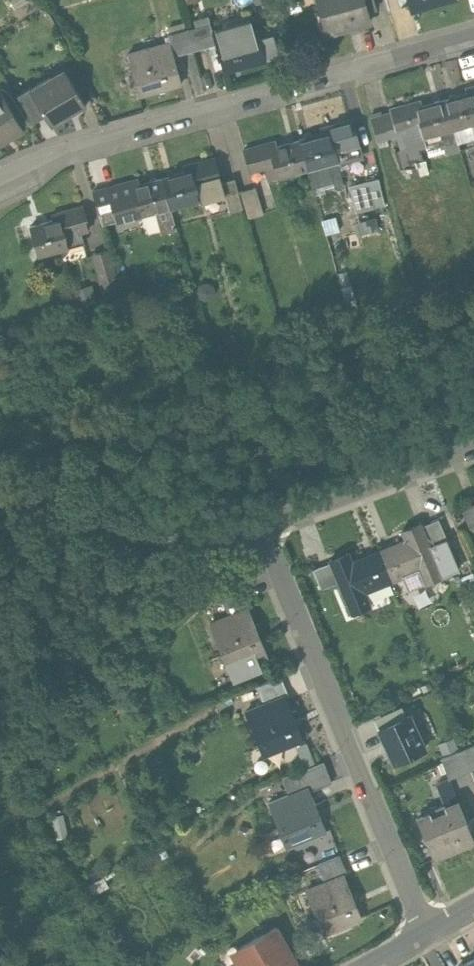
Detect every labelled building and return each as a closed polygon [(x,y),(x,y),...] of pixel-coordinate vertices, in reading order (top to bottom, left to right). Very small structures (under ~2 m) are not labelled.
[(322,13),(326,12),(332,33),(369,23),(364,5),(365,5),(363,0),(318,0),(322,13)] [(401,5),(411,2),(412,9),(411,9),(412,11),(449,0),(399,0),(401,5)] [(260,41),(255,21),(213,33),(217,46),(219,56),(221,55),(226,73),(262,63),(256,43),(260,41)] [(195,52),(217,46),(213,33),(211,25),(189,31),(195,52)] [(195,52),(189,31),(169,36),(171,44),(175,58),(195,52)] [(175,58),(171,44),(128,56),(134,76),(138,75),(144,96),(181,86),(176,67),(177,67),(175,58)] [(85,104),(66,75),(34,95),(32,96),(46,118),(51,126),(85,104)] [(32,96),(34,95),(30,89),(17,97),(34,125),(46,118),(32,96)] [(473,89),(472,89),(473,95),(445,103),(453,130),(473,124),(473,92),(473,89)] [(3,96),(0,98),(0,145),(24,131),(3,96)] [(453,130),(445,103),(416,111),(414,105),(413,106),(417,121),(422,139),(453,130)] [(417,121),(413,106),(389,112),(396,134),(405,131),(403,124),(417,121)] [(328,130),(332,144),(346,141),(348,147),(358,144),(352,123),(328,130)] [(332,144),(328,130),(327,130),(328,135),(300,143),(307,171),(337,163),(332,144)] [(307,171),(300,143),(271,151),(269,146),(244,153),(250,174),(264,170),(267,182),(307,171)] [(220,185),(214,161),(189,168),(190,174),(162,182),(170,210),(200,202),(200,204),(224,198),(220,185)] [(381,179),(352,187),(359,212),(388,205),(381,179)] [(220,185),(224,198),(229,216),(243,212),(234,181),(220,185)] [(170,210),(162,182),(133,190),(131,184),(106,191),(116,225),(170,210)] [(102,229),(116,225),(106,191),(93,195),(102,229)] [(257,191),(241,195),(249,222),(264,217),(257,191)] [(60,217),(66,238),(90,231),(83,210),(60,217)] [(179,211),(160,215),(164,235),(182,232),(179,211)] [(66,238),(60,217),(59,217),(60,223),(30,231),(38,260),(69,251),(66,238)] [(326,222),(332,248),(346,245),(343,232),(341,233),(338,219),(326,222)] [(473,530),(473,508),(462,513),(470,532),(473,530)] [(421,529),(429,548),(447,540),(439,521),(421,529)] [(408,544),(380,555),(391,583),(419,571),(426,587),(443,580),(429,548),(421,529),(421,527),(404,534),(408,544)] [(348,558),(331,565),(332,566),(340,585),(353,618),(370,611),(363,595),(391,583),(380,555),(352,567),(348,558)] [(322,593),(340,585),(332,566),(314,574),(322,593)] [(228,618),(247,610),(251,608),(243,590),(220,600),(228,618)] [(228,618),(210,625),(220,648),(219,648),(226,666),(252,655),(253,657),(265,652),(247,610),(228,618)] [(285,698),(288,697),(281,679),(257,688),(265,706),(285,698)] [(265,706),(247,713),(257,735),(255,736),(263,754),(290,744),(290,745),(302,741),(285,698),(265,706)] [(408,707),(380,720),(383,727),(411,713),(408,707)] [(425,750),(409,717),(379,731),(394,764),(425,750)] [(460,752),(469,772),(473,770),(473,747),(460,752)] [(469,772),(460,752),(441,760),(449,781),(469,772)] [(282,780),(290,798),(309,790),(313,789),(305,770),(282,780)] [(290,798),(272,806),(281,827),(279,828),(287,846),(314,835),(314,837),(326,832),(309,790),(290,798)] [(458,803),(417,820),(425,839),(426,839),(435,860),(471,844),(463,827),(467,826),(458,803)] [(326,885),(345,878),(348,876),(340,857),(318,866),(326,885)] [(326,885),(308,892),(317,915),(316,915),(323,933),(349,923),(350,924),(362,920),(345,878),(326,885)] [(240,949),(245,960),(241,962),(244,965),(297,965),(276,929),(240,949)]
